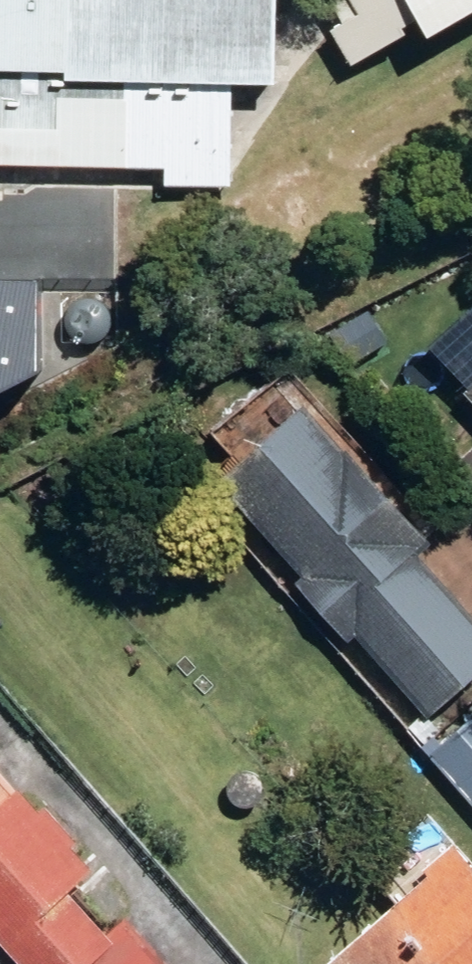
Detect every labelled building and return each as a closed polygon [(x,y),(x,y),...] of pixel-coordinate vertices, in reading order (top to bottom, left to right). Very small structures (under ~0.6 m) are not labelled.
[(274,0),(0,0),(0,84),(0,100),(0,121),(62,122),(62,85),(125,87),(123,172),(216,174),(218,88),(272,89),(274,0)] [(351,73),(471,6),(471,0),(347,0),(356,16),(328,32),(351,73)] [(34,375),(36,280),(0,280),(0,393),(34,375)] [(462,397),(471,407),(471,388),(462,397)] [(215,487),(299,581),(291,588),(345,648),(355,640),(429,723),(471,685),(471,625),(413,559),(424,549),(300,411),(215,487)] [(453,468),(471,489),(471,451),(453,468)] [(427,759),(471,808),(471,718),(427,759)] [(13,796),(0,782),(0,807),(13,796)] [(156,962),(158,961),(124,923),(106,939),(66,895),(90,874),(16,793),(13,796),(0,807),(0,951),(11,963),(154,963),(156,962)] [(449,848),(418,875),(424,881),(330,963),(471,963),(471,874),(449,848)]
